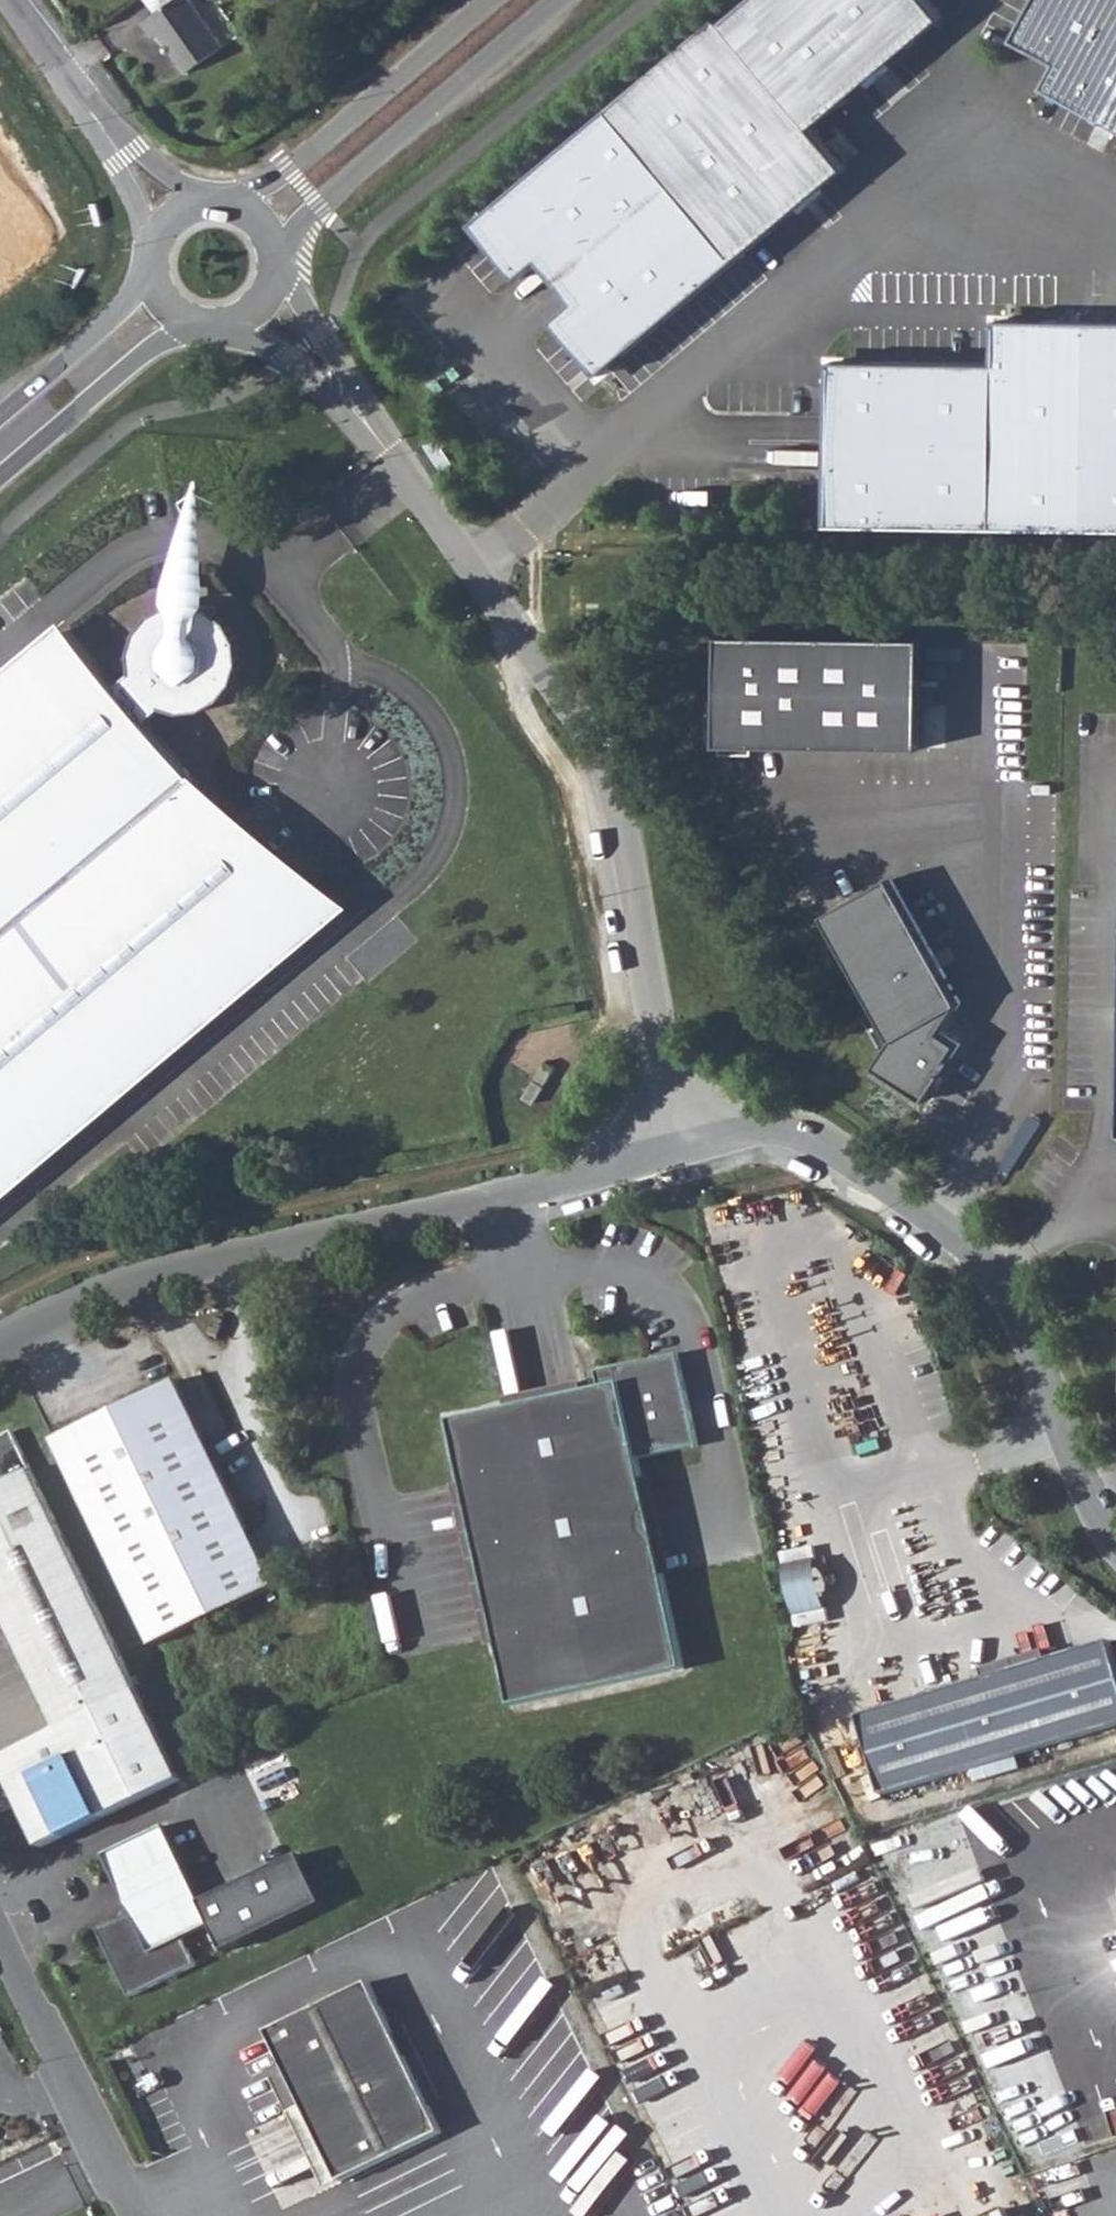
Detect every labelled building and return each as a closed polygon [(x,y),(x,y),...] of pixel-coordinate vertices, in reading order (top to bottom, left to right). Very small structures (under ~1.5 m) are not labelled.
[(179,0),(166,0),(130,25),(141,41),(149,36),(173,72),(210,46),(179,0)] [(483,227),(529,281),(550,263),(586,305),(565,323),(612,377),(854,170),(820,130),(947,21),(929,0),(759,0),(729,25),(725,20),(483,227)] [(997,23),(1041,47),(1028,71),(1115,119),(1115,0),(1010,0),(997,23)] [(824,515),(1115,520),(1115,311),(992,309),(991,353),(826,351),(824,486),(824,515)] [(137,715),(157,698),(171,703),(196,701),(219,685),(231,664),(231,635),(220,613),(202,602),(166,596),(145,604),(129,621),(123,639),(121,668),(105,675),(60,623),(0,673),(0,1176),(334,889),(137,715)] [(912,642),(710,637),(713,746),(912,743),(912,642)] [(948,1011),(891,885),(815,915),(882,1045),(948,1011)] [(932,1038),(948,1011),(882,1045),(864,1073),(915,1100),(949,1049),(932,1038)] [(546,1061),(536,1078),(547,1085),(558,1068),(546,1061)] [(533,1079),(524,1095),(536,1102),(546,1087),(533,1079)] [(604,1386),(453,1420),(518,1704),(690,1665),(643,1456),(702,1443),(681,1351),(600,1370),(604,1386)] [(52,1434),(157,1646),(280,1585),(175,1374),(52,1434)] [(49,1849),(187,1782),(17,1434),(2,1441),(0,1440),(0,1600),(67,1730),(6,1759),(49,1849)] [(795,1610),(825,1607),(820,1560),(791,1563),(795,1610)] [(872,1704),(896,1783),(1115,1717),(1115,1631),(872,1704)] [(170,1822),(105,1853),(134,1912),(100,1928),(133,1997),(201,1964),(188,1937),(218,1922),(170,1822)] [(316,2106),(353,2180),(449,2132),(376,1986),(280,2034),(316,2106)] [(339,2187),(353,2180),(316,2106),(302,2113),(339,2187)] [(1008,2206),(986,2215),(1012,2215),(1008,2206)]
